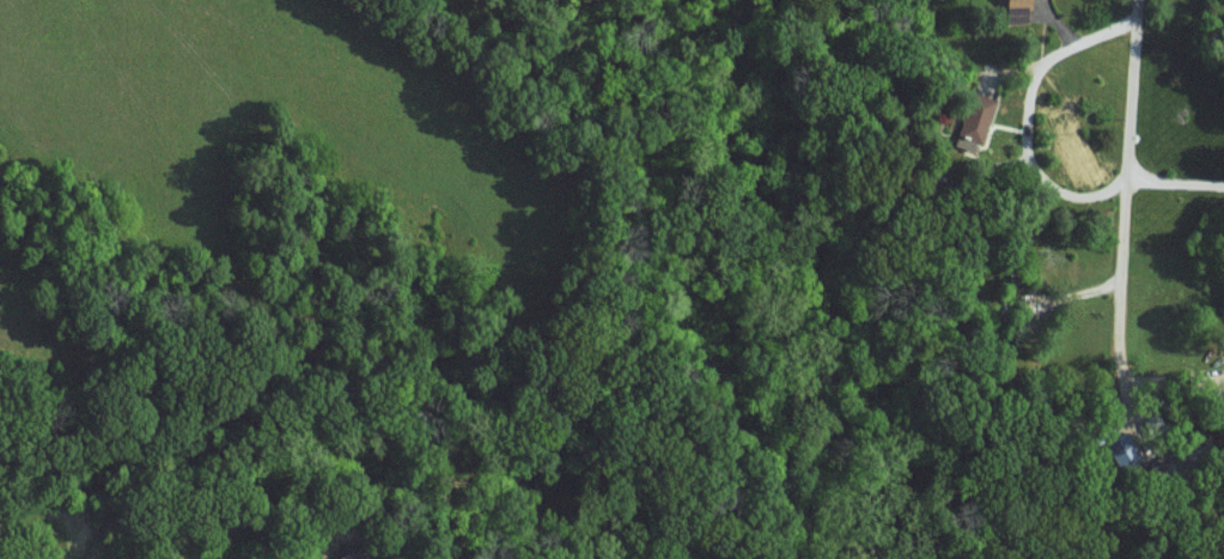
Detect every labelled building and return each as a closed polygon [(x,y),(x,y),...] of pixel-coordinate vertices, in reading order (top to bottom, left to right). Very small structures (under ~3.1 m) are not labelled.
[(1031,0),(1003,0),(1003,22),(1024,21),(1024,7),(1031,7),(1031,0)] [(980,143),(994,99),(970,91),(956,132),(969,136),(968,139),(980,143)] [(1139,460),(1128,433),(1107,442),(1118,469),(1139,460)] [(345,548),(333,558),(355,558),(345,548)]
